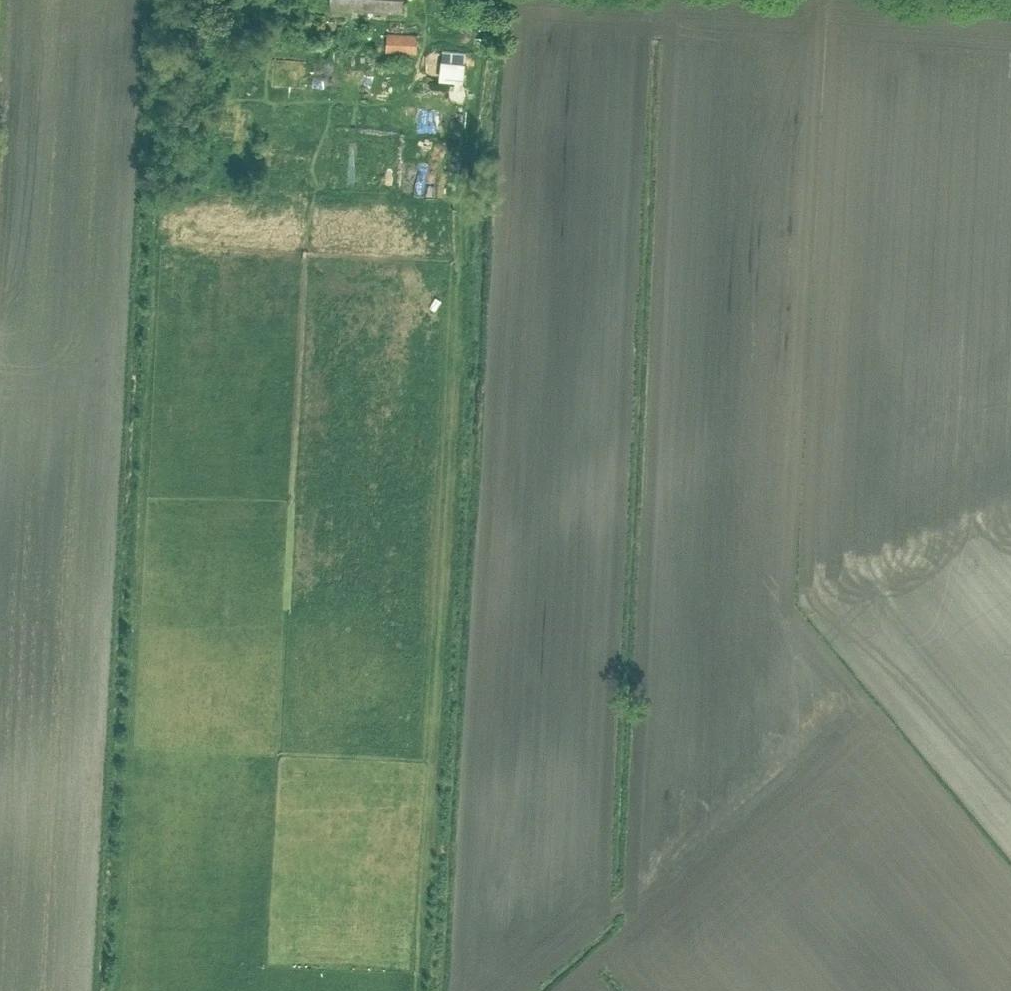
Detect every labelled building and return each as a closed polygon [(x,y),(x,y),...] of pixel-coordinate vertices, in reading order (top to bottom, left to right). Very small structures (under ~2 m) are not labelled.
[(400,0),(331,0),(330,9),(352,10),(352,9),(400,11),(400,0)] [(411,51),(412,37),(385,35),(384,49),(411,51)] [(454,66),(444,65),(443,76),(453,76),(454,66)]
